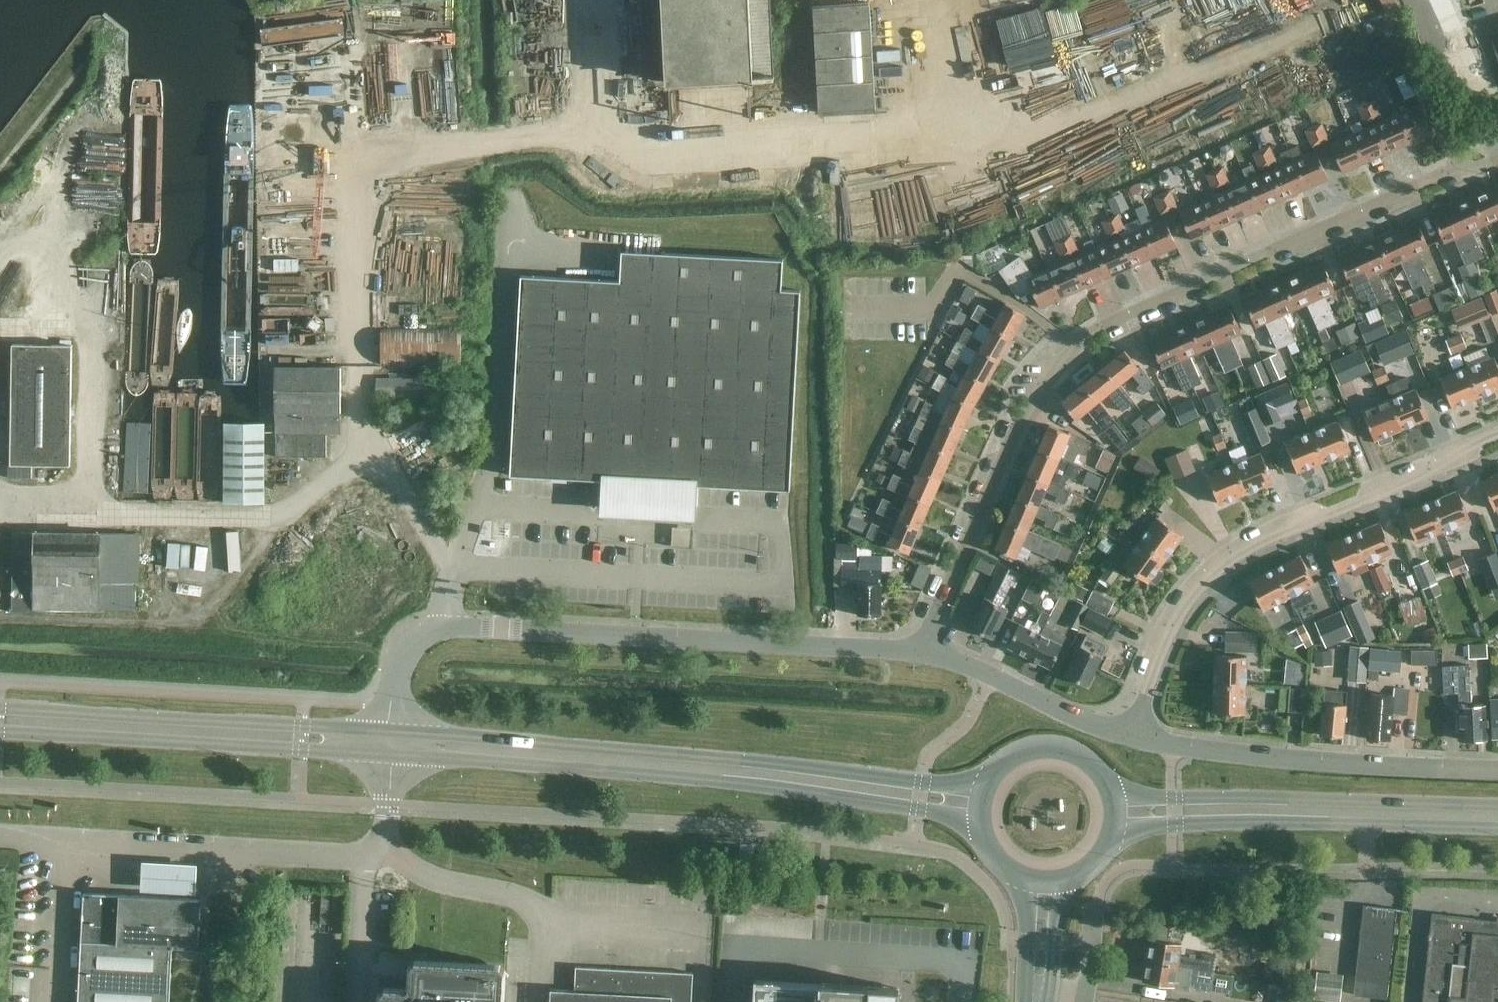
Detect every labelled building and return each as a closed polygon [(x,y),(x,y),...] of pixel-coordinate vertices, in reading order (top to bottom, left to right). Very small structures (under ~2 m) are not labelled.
[(668,79),(775,74),(771,0),(664,0),(668,79)] [(1039,14),(1055,61),(1104,44),(1090,0),(1081,0),(1039,14)] [(816,4),(819,112),(875,110),(872,3),(816,4)] [(1407,74),(1418,100),(1434,93),(1423,67),(1407,74)] [(1295,104),(1292,92),(1272,97),(1275,109),(1295,104)] [(1366,102),(1374,119),(1383,115),(1375,98),(1366,102)] [(1395,104),(1399,114),(1412,142),(1434,133),(1421,104),(1409,110),(1405,100),(1395,104)] [(1366,123),(1374,119),(1366,102),(1358,106),(1366,123)] [(1391,152),(1412,142),(1399,114),(1378,123),(1391,152)] [(1314,126),(1321,143),(1330,139),(1322,122),(1314,126)] [(1365,163),(1387,153),(1374,125),(1353,135),(1365,163)] [(1313,147),(1321,143),(1314,126),(1305,130),(1313,147)] [(1344,173),(1365,163),(1353,135),(1331,144),(1344,173)] [(1262,149),(1270,166),(1278,162),(1270,145),(1262,149)] [(1290,149),(1307,189),(1329,179),(1316,151),(1304,156),(1299,145),(1290,149)] [(1262,170),(1270,166),(1262,149),(1254,153),(1262,170)] [(1286,198),(1307,189),(1290,149),(1281,153),(1286,164),(1273,170),(1286,198)] [(1215,170),(1222,187),(1231,183),(1223,167),(1215,170)] [(1215,170),(1206,174),(1214,191),(1222,187),(1215,170)] [(1261,210),(1282,200),(1270,172),(1248,181),(1261,210)] [(1239,219),(1261,210),(1248,181),(1226,191),(1239,219)] [(1493,187),(1472,196),(1485,225),(1497,219),(1497,199),(1493,187)] [(1162,194),(1170,211),(1178,207),(1171,190),(1162,194)] [(1223,192),(1201,202),(1214,231),(1235,221),(1223,192)] [(1122,193),(1107,200),(1114,215),(1129,208),(1122,193)] [(1161,215),(1170,211),(1162,194),(1154,198),(1161,215)] [(1473,231),(1485,225),(1472,196),(1452,206),(1476,261),(1485,257),(1473,231)] [(1192,240),(1214,231),(1201,202),(1180,212),(1192,240)] [(1476,261),(1452,206),(1433,214),(1446,243),(1454,239),(1465,265),(1466,266),(1475,262),(1476,261)] [(1119,213),(1111,216),(1110,217),(1117,234),(1126,230),(1119,213)] [(1109,238),(1117,234),(1110,217),(1101,220),(1109,238)] [(1156,256),(1178,247),(1165,218),(1143,228),(1156,256)] [(1426,292),(1435,288),(1420,254),(1430,249),(1418,221),(1399,229),(1423,285),(1426,292)] [(1135,266),(1156,256),(1143,228),(1122,237),(1135,266)] [(1423,285),(1399,229),(1378,238),(1390,267),(1402,262),(1413,287),(1414,289),(1417,296),(1426,292),(1423,285)] [(1064,237),(1071,254),(1079,251),(1072,234),(1064,237)] [(1063,258),(1071,254),(1064,237),(1055,241),(1063,258)] [(1379,272),(1390,267),(1378,238),(1357,248),(1381,303),(1391,299),(1379,272)] [(1110,277),(1131,267),(1118,239),(1097,249),(1110,277)] [(1372,307),(1381,303),(1357,248),(1338,256),(1351,285),(1360,280),(1372,307)] [(1088,287),(1110,277),(1097,249),(1075,258),(1088,287)] [(783,260),(662,254),(660,284),(521,276),(511,475),(602,480),(601,500),(698,505),(699,485),(790,490),(800,291),(781,290),(783,260)] [(1021,256),(1000,271),(1019,298),(1034,292),(1041,307),(1062,298),(1050,269),(1035,276),(1021,256)] [(1063,264),(1060,257),(1046,262),(1050,269),(1062,298),(1084,288),(1071,260),(1063,264)] [(1465,283),(1456,287),(1462,303),(1488,292),(1475,262),(1466,266),(1465,265),(1458,268),(1465,283)] [(1338,322),(1326,296),(1336,291),(1323,263),(1304,271),(1329,327),(1338,322)] [(1320,331),(1329,327),(1304,271),(1284,280),(1296,309),(1308,304),(1320,331)] [(1291,353),(1299,350),(1295,341),(1297,341),(1285,314),(1296,309),(1284,280),(1263,290),(1287,345),(1291,353)] [(1452,286),(1432,295),(1440,312),(1459,304),(1452,286)] [(960,299),(969,305),(977,292),(968,287),(960,299)] [(1493,314),(1497,312),(1497,292),(1497,289),(1484,294),(1493,314)] [(1278,349),(1287,345),(1263,290),(1244,298),(1257,327),(1266,322),(1278,349)] [(1490,317),(1482,297),(1452,309),(1460,329),(1490,317)] [(1404,318),(1396,299),(1382,305),(1390,324),(1404,318)] [(1013,338),(1026,314),(1007,303),(998,319),(986,313),(988,309),(979,304),(972,317),(992,329),(993,327),(1013,338)] [(1244,364),(1232,338),(1242,333),(1229,305),(1210,313),(1235,369),(1244,364)] [(968,315),(952,306),(947,314),(963,323),(968,315)] [(1226,373),(1235,369),(1210,313),(1190,322),(1202,351),(1214,346),(1226,373)] [(1359,323),(1367,343),(1389,334),(1381,314),(1359,323)] [(1190,356),(1202,351),(1190,322),(1169,332),(1193,387),(1202,383),(1190,356)] [(1336,331),(1342,344),(1362,336),(1356,322),(1336,331)] [(1000,361),(1013,338),(993,327),(992,329),(985,343),(973,336),(975,333),(966,328),(959,341),(979,352),(980,350),(1000,361)] [(1319,332),(1323,341),(1330,338),(1326,328),(1319,332)] [(382,365),(461,366),(461,331),(382,331),(382,365)] [(1184,391),(1193,387),(1169,332),(1150,340),(1163,369),(1172,364),(1184,391)] [(1412,354),(1403,332),(1374,344),(1381,361),(1395,355),(1397,360),(1412,354)] [(1456,336),(1461,350),(1467,348),(1462,334),(1456,336)] [(1452,353),(1461,350),(1456,336),(1447,340),(1452,353)] [(959,341),(946,364),(966,375),(967,373),(987,384),(1000,361),(980,350),(979,352),(959,341)] [(73,345),(13,344),(11,465),(71,465),(73,345)] [(1352,371),(1368,365),(1361,349),(1331,362),(1340,385),(1355,378),(1352,371)] [(1119,385),(1121,383),(1133,373),(1141,384),(1138,387),(1144,394),(1156,385),(1141,366),(1139,367),(1126,351),(1105,368),(1119,385)] [(1263,359),(1273,381),(1287,375),(1277,353),(1263,359)] [(1495,389),(1497,388),(1497,363),(1495,356),(1468,367),(1480,396),(1482,395),(1485,400),(1487,401),(1496,397),(1497,395),(1495,389)] [(1248,366),(1258,388),(1271,382),(1261,360),(1248,366)] [(933,384),(939,373),(924,365),(918,376),(933,384)] [(1453,407),(1480,396),(1468,367),(1441,378),(1453,407)] [(1135,401),(1121,383),(1119,385),(1105,368),(1084,385),(1098,402),(1100,400),(1112,390),(1121,401),(1118,403),(1124,411),(1135,401)] [(344,370),(279,369),(279,413),(279,458),(329,459),(329,435),(343,435),(343,414),(344,414),(344,370)] [(974,407),(987,384),(967,373),(966,375),(959,389),(947,382),(949,379),(940,374),(933,387),(953,398),(954,396),(974,407)] [(1390,400),(1401,428),(1428,417),(1416,389),(1412,390),(1407,377),(1387,385),(1393,398),(1390,400)] [(435,378),(376,378),(376,397),(435,397),(435,378)] [(1255,396),(1267,425),(1281,419),(1276,408),(1295,399),(1288,382),(1255,396)] [(1115,418),(1100,400),(1098,402),(1084,385),(1063,402),(1077,419),(1091,407),(1100,418),(1097,420),(1103,428),(1115,418)] [(1225,405),(1220,393),(1204,400),(1209,412),(1225,405)] [(907,409),(920,415),(926,401),(913,396),(907,409)] [(963,431),(974,407),(954,396),(953,398),(946,415),(934,409),(935,405),(927,402),(920,415),(928,419),(942,425),(943,422),(963,431)] [(1306,397),(1298,401),(1304,415),(1312,411),(1306,397)] [(1174,406),(1181,423),(1199,416),(1191,398),(1174,406)] [(1391,432),(1401,428),(1390,400),(1363,410),(1375,439),(1378,438),(1380,443),(1382,444),(1392,440),(1393,438),(1391,432)] [(1146,417),(1152,425),(1166,414),(1156,401),(1142,412),(1146,417)] [(1271,441),(1257,408),(1240,415),(1254,448),(1271,441)] [(1141,434),(1152,425),(1146,417),(1134,426),(1141,434)] [(953,455),(963,431),(943,422),(942,425),(928,419),(923,429),(916,425),(910,439),(915,442),(931,449),(933,446),(953,455)] [(1324,459),(1351,449),(1339,420),(1312,431),(1324,459)] [(1105,430),(1112,439),(1121,432),(1114,423),(1105,430)] [(1060,459),(1061,456),(1067,442),(1080,447),(1078,451),(1087,455),(1093,441),(1071,432),(1070,433),(1050,425),(1039,450),(1060,459)] [(1324,459),(1312,431),(1286,442),(1297,470),(1300,469),(1302,475),(1305,476),(1314,472),(1315,469),(1313,464),(1324,459)] [(1213,437),(1218,450),(1226,447),(1221,434),(1213,437)] [(942,479),(953,455),(933,446),(931,449),(915,442),(911,452),(904,449),(898,463),(920,473),(922,470),(942,479)] [(1251,457),(1246,446),(1230,453),(1235,464),(1246,492),(1273,481),(1261,453),(1251,457)] [(1029,474),(1049,483),(1050,481),(1064,487),(1069,476),(1076,479),(1082,466),(1061,456),(1060,459),(1039,450),(1029,474)] [(1116,456),(1104,450),(1099,462),(1111,467),(1116,456)] [(1165,459),(1174,480),(1196,471),(1188,450),(1165,459)] [(1144,475),(1151,464),(1142,458),(1134,468),(1144,475)] [(1220,503),(1246,492),(1235,464),(1208,475),(1220,503)] [(931,504),(942,479),(922,470),(920,473),(914,487),(902,481),(903,478),(895,474),(888,488),(910,497),(910,495),(931,504)] [(1102,478),(1088,471),(1082,483),(1097,489),(1102,478)] [(876,480),(887,486),(891,477),(880,472),(876,480)] [(1071,490),(1064,487),(1050,481),(1049,483),(1029,474),(1018,499),(1038,507),(1039,505),(1046,491),(1058,496),(1057,500),(1065,504),(1071,490)] [(1483,481),(1495,509),(1497,508),(1497,475),(1483,481)] [(883,500),(879,498),(880,497),(868,491),(862,505),(899,521),(899,519),(920,528),(931,504),(910,495),(910,497),(903,511),(891,506),(893,502),(884,498),(883,500)] [(1444,530),(1470,519),(1459,491),(1432,502),(1444,530)] [(1164,492),(1157,502),(1155,505),(1165,512),(1174,499),(1164,492)] [(1038,507),(1018,499),(1007,523),(1028,532),(1029,530),(1035,515),(1047,521),(1046,525),(1071,536),(1076,525),(1069,522),(1069,521),(1060,517),(1061,515),(1039,505),(1038,507)] [(1416,541),(1444,530),(1432,502),(1404,513),(1416,541)] [(1165,560),(1182,536),(1158,518),(1141,541),(1165,560)] [(867,534),(872,524),(860,519),(855,529),(867,534)] [(909,553),(920,528),(899,519),(899,521),(893,536),(880,530),(882,526),(873,523),(867,536),(889,546),(890,544),(909,553)] [(1366,561),(1392,551),(1381,522),(1354,533),(1366,561)] [(1028,532),(1007,523),(996,548),(1017,557),(1024,540),(1037,545),(1035,549),(1055,558),(1061,544),(1029,530),(1028,532)] [(673,542),(691,544),(692,527),(675,525),(673,542)] [(138,533),(14,532),(13,612),(37,612),(37,608),(100,609),(100,608),(137,608),(138,533)] [(1328,544),(1339,572),(1366,561),(1354,533),(1328,544)] [(1158,583),(1164,575),(1163,573),(1158,569),(1165,560),(1141,541),(1124,565),(1148,583),(1150,580),(1155,584),(1158,583)] [(837,560),(858,560),(858,543),(837,543),(837,560)] [(1489,590),(1492,588),(1497,586),(1497,555),(1497,553),(1478,560),(1489,590)] [(883,570),(883,556),(872,556),(861,555),(861,556),(860,562),(860,570),(883,570)] [(1316,582),(1301,555),(1276,569),(1290,596),(1296,608),(1314,598),(1308,586),(1316,582)] [(1456,559),(1462,572),(1469,569),(1463,555),(1456,559)] [(981,556),(976,568),(983,572),(989,560),(981,556)] [(1454,576),(1460,573),(1462,572),(1456,559),(1448,562),(1454,576)] [(1414,566),(1423,588),(1438,582),(1429,560),(1414,566)] [(859,615),(882,615),(883,570),(860,570),(860,562),(843,562),(843,586),(859,587),(859,615)] [(1022,573),(999,562),(993,575),(996,577),(971,627),(994,639),(1009,609),(1001,605),(1011,584),(1016,586),(1022,573)] [(1373,567),(1382,590),(1393,586),(1384,563),(1373,567)] [(932,569),(920,564),(911,584),(923,589),(932,569)] [(1121,572),(1110,564),(1102,576),(1112,584),(1121,572)] [(1264,609),(1290,596),(1276,569),(1250,582),(1264,609)] [(1022,598),(1036,605),(1046,586),(1032,579),(1022,598)] [(1072,595),(1083,601),(1087,593),(1075,588),(1072,595)] [(1115,601),(1093,591),(1086,604),(1108,615),(1115,601)] [(1399,604),(1408,626),(1428,618),(1420,596),(1399,604)] [(1345,606),(1361,643),(1375,636),(1359,600),(1345,606)] [(1079,630),(1082,624),(1090,608),(1077,601),(1066,623),(1079,630)] [(1051,668),(1063,645),(1052,640),(1056,633),(1053,631),(1063,610),(1055,606),(1050,615),(1029,657),(1051,668)] [(1090,608),(1082,624),(1105,636),(1113,619),(1090,608)] [(1029,657),(1050,615),(1043,611),(1037,623),(1033,621),(1029,629),(1020,624),(1008,646),(1029,657)] [(1352,637),(1341,611),(1316,622),(1327,647),(1352,637)] [(1296,628),(1304,641),(1311,637),(1304,624),(1296,628)] [(1438,637),(1434,627),(1424,631),(1428,641),(1438,637)] [(1225,652),(1256,653),(1257,633),(1226,632),(1225,652)] [(1068,677),(1088,686),(1109,646),(1089,636),(1068,677)] [(1469,644),(1470,658),(1488,657),(1487,643),(1469,644)] [(1348,680),(1366,681),(1369,647),(1351,645),(1348,680)] [(1403,651),(1371,648),(1369,668),(1401,672),(1403,651)] [(1435,650),(1412,650),(1412,665),(1435,665),(1435,650)] [(1331,651),(1314,651),(1315,666),(1332,665),(1331,651)] [(1246,685),(1247,656),(1217,655),(1216,684),(1246,685)] [(1486,707),(1473,707),(1471,666),(1443,667),(1444,695),(1459,694),(1462,740),(1488,739),(1486,707)] [(1245,714),(1246,685),(1216,684),(1215,713),(1245,714)] [(1289,711),(1306,712),(1308,689),(1290,688),(1289,711)] [(1411,691),(1396,689),(1395,697),(1373,694),(1367,739),(1390,742),(1393,713),(1408,715),(1411,691)] [(1321,735),(1343,737),(1347,692),(1325,690),(1321,735)] [(196,866),(142,863),(140,893),(195,896),(196,866)] [(176,899),(85,894),(79,1001),(171,1001),(174,949),(176,899)] [(176,899),(174,949),(201,950),(204,899),(202,899),(202,900),(176,899)] [(1355,995),(1387,998),(1397,910),(1365,906),(1362,930),(1357,979),(1355,995)] [(1433,913),(1423,1001),(1497,1001),(1497,921),(1433,913)] [(1201,959),(1181,956),(1182,945),(1152,939),(1148,960),(1202,969),(1212,971),(1215,954),(1202,952),(1201,959)] [(1211,991),(1214,971),(1212,971),(1202,969),(1148,960),(1145,981),(1175,986),(1177,975),(1190,977),(1189,982),(1192,988),(1211,991)] [(503,968),(415,963),(414,992),(386,991),(385,1001),(501,1001),(503,968)] [(695,973),(577,967),(576,990),(552,989),(551,1001),(694,1001),(695,973)] [(1314,999),(1341,1001),(1344,974),(1317,971),(1314,999)] [(753,979),(752,1001),(897,1001),(898,987),(753,979)] [(1300,998),(1277,993),(1276,1001),(1300,1001),(1300,998)]
